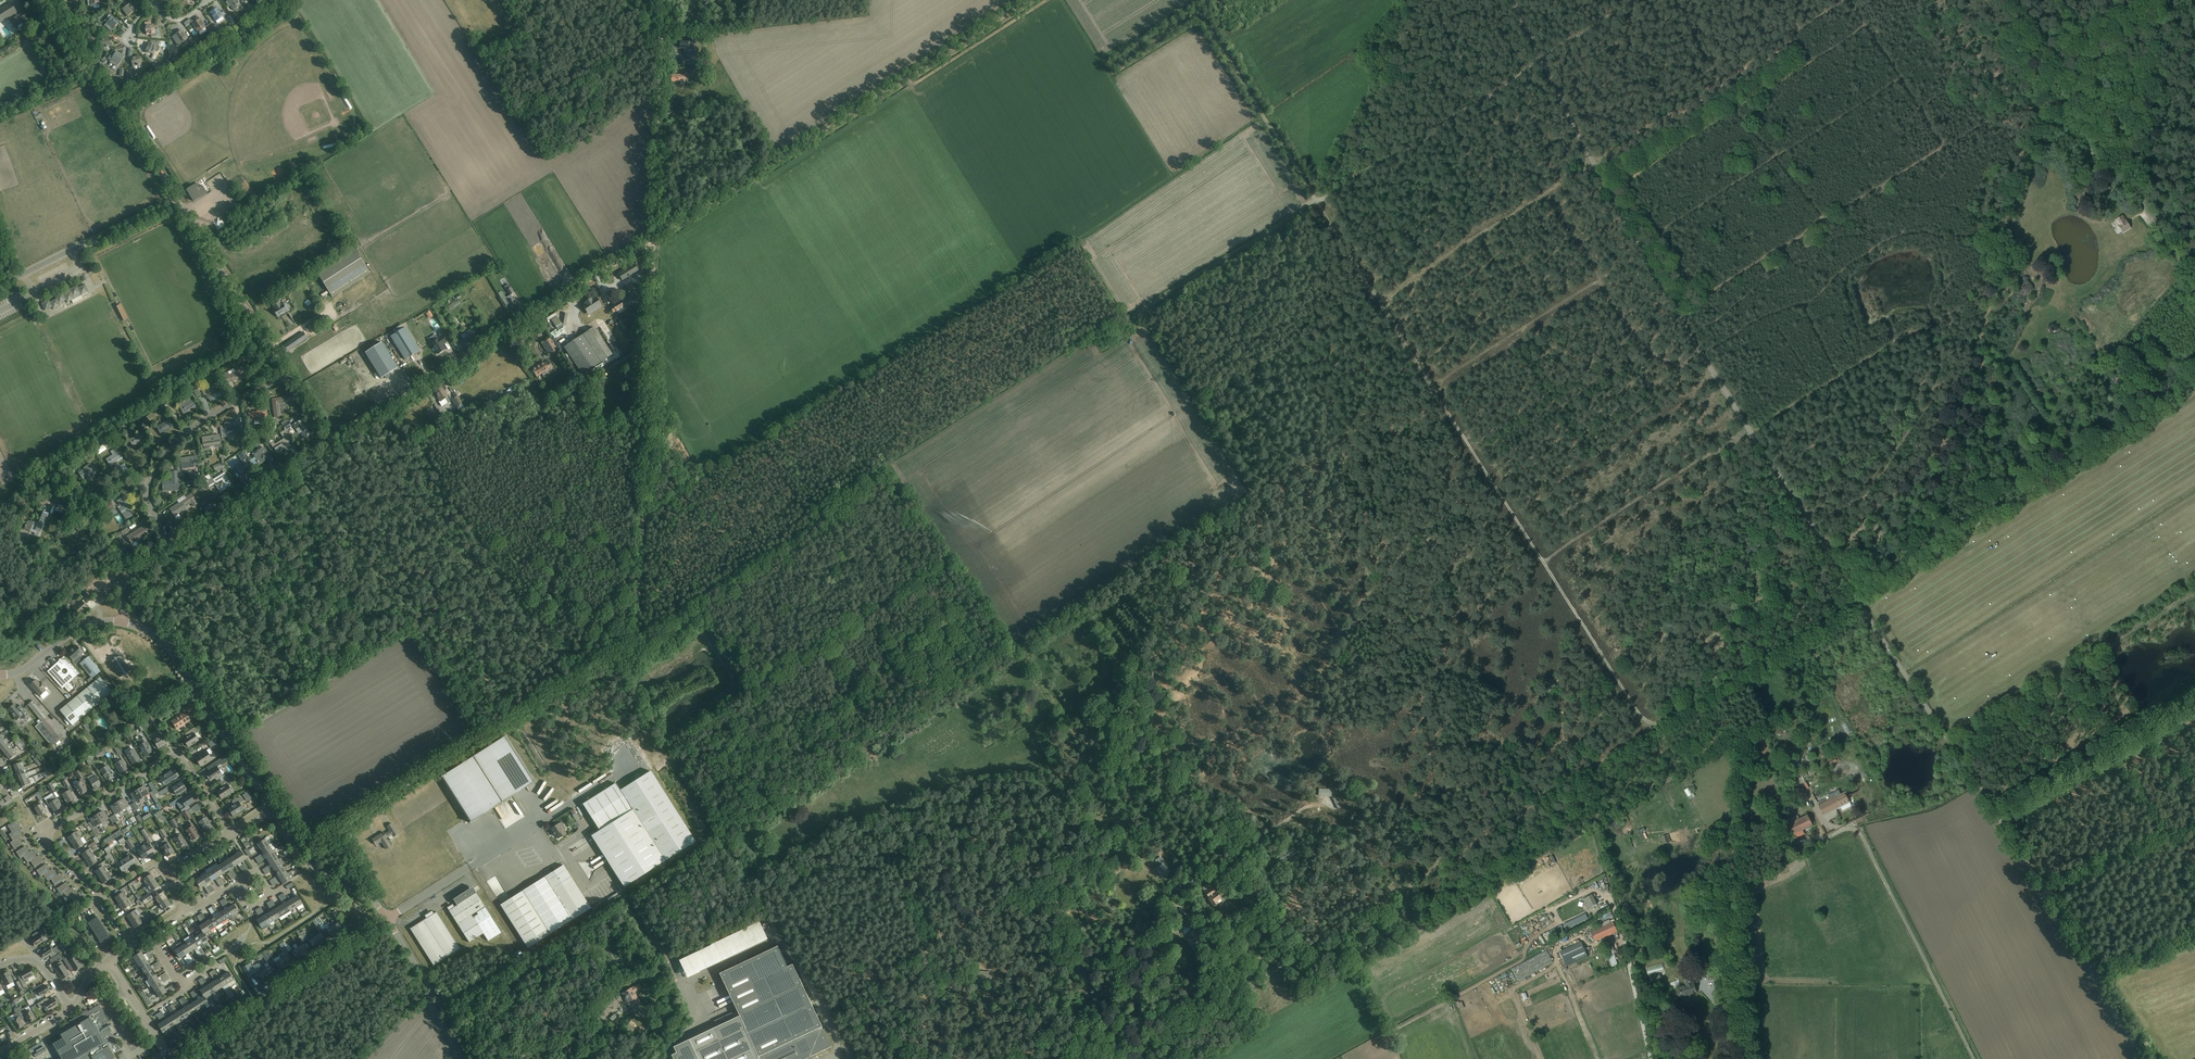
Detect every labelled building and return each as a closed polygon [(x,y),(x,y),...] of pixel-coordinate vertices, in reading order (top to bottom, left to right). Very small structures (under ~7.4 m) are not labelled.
[(226,3),(229,7),(231,6),(233,10),(234,9),(235,11),(237,10),(238,8),(237,7),(238,7),(240,6),(240,5),(237,0),(231,0),(226,3)] [(0,10),(0,23),(9,17),(11,20),(10,20),(14,28),(29,19),(24,11),(17,16),(16,13),(17,12),(11,3),(0,10)] [(128,16),(135,11),(132,7),(131,8),(129,5),(122,9),(128,16)] [(217,8),(210,13),(216,21),(223,17),(217,8)] [(107,23),(105,26),(111,31),(113,29),(118,23),(112,17),(110,19),(108,18),(105,21),(107,23)] [(199,17),(192,21),(193,24),(198,32),(199,32),(201,35),(207,31),(205,28),(200,19),(199,17)] [(146,29),(145,30),(145,32),(146,32),(147,35),(151,35),(152,38),(156,37),(156,36),(160,36),(159,29),(155,30),(154,25),(145,27),(145,28),(146,29)] [(178,45),(181,43),(187,39),(182,31),(175,35),(172,37),(178,45)] [(111,46),(109,38),(101,40),(103,48),(108,47),(107,46),(111,46)] [(680,42),(679,48),(685,49),(687,49),(688,49),(687,57),(696,57),(696,53),(693,53),(694,41),(688,41),(688,42),(687,42),(685,42),(680,42)] [(153,54),(155,50),(158,52),(159,51),(160,48),(160,47),(156,46),(149,43),(146,51),(145,52),(148,54),(149,52),(153,54)] [(112,53),(108,59),(111,61),(110,62),(117,67),(118,64),(119,64),(123,57),(116,52),(114,55),(112,53)] [(133,67),(134,67),(134,68),(135,69),(136,69),(137,69),(138,68),(137,66),(138,65),(142,64),(139,56),(131,59),(133,67)] [(197,183),(186,190),(193,201),(207,193),(203,185),(200,187),(197,183)] [(2108,184),(2099,188),(2102,193),(2110,189),(2108,184)] [(2114,220),(2122,233),(2130,228),(2125,220),(2122,215),(2114,220)] [(370,273),(355,249),(317,273),(332,297),(370,273)] [(639,270),(634,263),(618,274),(622,281),(639,270)] [(624,286),(628,301),(627,302),(628,305),(636,303),(631,284),(624,286)] [(49,300),(42,303),(44,308),(45,311),(52,307),(53,309),(61,306),(60,303),(66,300),(67,302),(75,299),(73,297),(80,293),(81,295),(89,292),(87,289),(85,285),(78,288),(77,286),(70,289),(71,292),(64,295),(63,293),(56,296),(57,299),(50,302),(49,300)] [(458,300),(447,307),(450,311),(462,304),(459,300),(463,297),(461,293),(456,296),(458,300)] [(504,295),(501,297),(507,307),(510,305),(511,305),(510,305),(513,309),(514,308),(516,312),(522,309),(519,304),(515,297),(513,298),(512,299),(508,301),(506,298),(504,295)] [(597,306),(598,307),(601,305),(596,298),(592,300),(591,298),(584,303),(586,305),(583,306),(588,313),(592,311),(591,310),(597,306)] [(612,306),(609,308),(613,314),(616,312),(617,315),(629,308),(625,301),(621,303),(620,302),(616,304),(615,303),(611,305),(612,306)] [(284,303),(281,305),(279,302),(273,306),(275,309),(273,310),(278,317),(287,311),(289,310),(289,309),(286,303),(284,303)] [(123,320),(128,318),(121,303),(116,305),(123,320)] [(552,321),(558,330),(564,326),(558,317),(552,321)] [(406,327),(391,336),(405,360),(420,350),(406,327)] [(594,327),(582,335),(564,347),(582,375),(601,362),(613,354),(595,329),(594,327)] [(463,339),(458,342),(461,347),(477,337),(474,333),(471,328),(465,332),(465,333),(461,335),(463,339)] [(295,338),(282,347),(286,352),(299,343),(307,338),(304,333),(295,338)] [(435,336),(429,340),(431,343),(438,354),(445,349),(442,344),(446,342),(443,336),(438,339),(435,336)] [(551,338),(542,344),(549,355),(558,349),(551,338)] [(382,342),(365,353),(381,378),(398,368),(382,342)] [(252,359),(249,353),(244,356),(242,358),(244,362),(246,360),(247,362),(252,359)] [(553,368),(551,365),(549,361),(544,363),(543,362),(532,369),(535,373),(536,376),(537,377),(542,374),(544,377),(545,377),(549,375),(549,374),(549,373),(548,371),(553,368)] [(244,363),(237,368),(238,370),(232,374),(230,371),(228,372),(223,375),(225,378),(228,383),(233,380),(234,382),(245,374),(244,372),(248,369),(244,363)] [(573,379),(576,384),(580,381),(571,369),(568,371),(573,379)] [(565,384),(560,388),(562,392),(568,388),(565,384)] [(215,385),(206,390),(208,394),(207,395),(208,397),(211,402),(223,394),(220,390),(219,388),(217,388),(215,385)] [(440,401),(441,401),(443,405),(448,402),(446,399),(448,397),(441,387),(434,391),(440,401)] [(180,407),(181,409),(184,414),(196,406),(187,393),(183,396),(187,403),(180,407)] [(451,400),(457,408),(458,410),(464,406),(458,396),(451,400)] [(281,416),(280,408),(288,407),(288,403),(287,397),(272,399),(275,417),(281,416)] [(262,411),(248,413),(249,421),(267,419),(266,410),(262,411)] [(157,428),(158,429),(161,434),(173,426),(169,420),(157,428)] [(300,420),(295,423),(293,425),(296,430),(299,427),(302,432),(300,433),(304,439),(310,435),(307,431),(311,428),(307,422),(303,425),(300,420)] [(225,425),(221,426),(223,437),(235,435),(234,430),(240,429),(239,421),(225,423),(225,425)] [(283,425),(285,430),(286,431),(291,427),(288,422),(283,425)] [(132,427),(124,432),(126,435),(135,430),(132,427)] [(286,431),(285,430),(280,433),(284,439),(275,444),(274,442),(271,444),(274,449),(275,449),(277,453),(287,447),(288,448),(291,446),(289,442),(292,440),(286,431)] [(129,440),(131,442),(134,447),(145,439),(141,432),(129,440)] [(219,435),(216,435),(202,437),(204,446),(205,448),(206,449),(221,447),(220,443),(221,443),(219,435)] [(263,438),(257,442),(259,446),(266,442),(263,438)] [(113,455),(107,459),(108,461),(111,466),(113,464),(115,467),(119,465),(117,462),(123,458),(120,454),(118,452),(116,448),(111,451),(113,455)] [(273,462),(271,457),(266,450),(264,449),(262,450),(263,452),(255,457),(260,465),(267,460),(269,464),(273,462)] [(187,468),(190,467),(199,466),(198,456),(180,459),(182,469),(187,468)] [(235,467),(238,472),(241,476),(240,477),(242,481),(249,477),(245,471),(249,468),(245,461),(235,467)] [(95,471),(92,467),(91,465),(90,466),(89,464),(83,468),(84,469),(79,473),(80,475),(83,479),(86,477),(87,479),(91,477),(90,475),(95,471)] [(115,467),(114,468),(115,471),(117,469),(121,476),(129,471),(124,464),(120,466),(119,465),(115,467)] [(66,469),(72,476),(76,471),(70,466),(66,469)] [(163,491),(168,490),(181,489),(180,483),(179,483),(178,476),(178,471),(171,472),(172,481),(162,482),(163,491)] [(225,474),(221,476),(221,475),(213,480),(216,484),(218,483),(220,488),(224,485),(225,486),(227,485),(228,486),(232,484),(225,474)] [(209,475),(203,479),(206,484),(209,482),(208,481),(211,479),(209,475)] [(108,484),(103,487),(107,493),(113,490),(108,484)] [(179,503),(170,509),(175,517),(176,519),(181,517),(179,514),(187,509),(185,507),(191,503),(194,507),(198,504),(195,499),(192,494),(186,497),(187,498),(185,500),(179,503)] [(178,499),(177,500),(179,503),(185,500),(187,498),(186,497),(185,495),(183,496),(179,499),(178,499)] [(125,496),(117,501),(120,505),(121,508),(119,509),(126,520),(135,514),(132,509),(133,508),(125,496)] [(203,501),(201,503),(203,507),(206,506),(212,502),(211,499),(213,498),(212,496),(209,497),(203,501)] [(104,506),(103,507),(106,513),(108,511),(108,512),(114,508),(110,502),(104,506)] [(33,522),(33,523),(29,521),(25,529),(35,534),(35,535),(38,536),(49,514),(43,511),(39,519),(41,519),(40,522),(33,522)] [(138,530),(127,537),(129,539),(132,544),(134,547),(138,544),(136,541),(148,534),(143,527),(138,530)] [(92,599),(90,597),(91,595),(88,592),(86,593),(83,596),(85,598),(88,602),(92,599)] [(73,609),(75,611),(79,615),(88,608),(82,601),(73,609)] [(76,645),(69,652),(70,653),(68,654),(74,661),(83,653),(76,645)] [(59,661),(47,672),(63,689),(80,673),(64,656),(61,659),(60,659),(59,660),(59,661)] [(121,677),(130,671),(120,656),(111,662),(121,677)] [(80,664),(92,678),(101,672),(89,657),(80,664)] [(80,694),(73,699),(60,710),(73,725),(113,692),(100,677),(80,694)] [(37,680),(30,685),(40,696),(46,691),(45,689),(47,687),(42,682),(40,684),(37,680)] [(1552,680),(1547,684),(1548,685),(1543,688),(1547,693),(1552,690),(1551,689),(1556,685),(1552,680)] [(47,717),(33,701),(28,705),(42,721),(36,726),(52,746),(64,736),(64,735),(64,736),(51,721),(47,717)] [(24,719),(29,715),(21,706),(18,708),(15,704),(8,710),(17,720),(21,717),(24,719)] [(192,704),(186,708),(189,712),(195,709),(192,704)] [(177,729),(185,724),(184,724),(190,720),(185,713),(182,715),(175,719),(172,722),(177,729)] [(151,723),(155,721),(151,715),(147,717),(151,723)] [(150,725),(146,719),(141,722),(145,728),(150,725)] [(87,723),(83,725),(89,733),(92,730),(87,723)] [(139,723),(135,725),(140,732),(144,730),(139,723)] [(188,737),(187,737),(187,738),(184,740),(188,747),(199,740),(195,735),(197,733),(194,728),(187,733),(190,736),(188,737)] [(154,740),(156,743),(159,748),(166,743),(160,733),(157,735),(158,738),(154,740)] [(124,737),(130,745),(134,743),(128,734),(124,737)] [(441,777),(459,806),(470,823),(497,806),(535,782),(506,736),(441,777)] [(152,752),(150,748),(149,746),(149,745),(144,737),(141,739),(140,738),(136,740),(145,756),(152,752)] [(208,743),(211,748),(217,744),(214,739),(208,743)] [(5,740),(0,744),(0,748),(2,750),(9,744),(5,740)] [(6,755),(13,749),(9,744),(2,750),(6,755)] [(102,756),(105,754),(102,749),(101,748),(94,752),(95,753),(97,757),(101,755),(102,756)] [(10,760),(14,756),(17,754),(13,749),(6,755),(10,760)] [(127,754),(130,759),(133,764),(140,759),(134,750),(127,754)] [(203,754),(196,758),(201,766),(213,758),(211,755),(209,755),(206,750),(202,753),(203,754)] [(225,757),(219,761),(222,765),(228,761),(225,757)] [(115,764),(118,769),(121,774),(128,769),(123,760),(115,764)] [(14,765),(16,771),(24,767),(22,762),(14,765)] [(1812,762),(1806,765),(1810,773),(1816,770),(1812,762)] [(101,770),(105,777),(108,781),(115,777),(108,766),(101,770)] [(218,779),(223,776),(216,766),(209,771),(210,772),(206,774),(210,781),(217,777),(218,779)] [(27,773),(24,767),(16,771),(18,776),(27,773)] [(75,772),(79,779),(83,777),(79,769),(75,772)] [(160,777),(163,782),(165,785),(179,776),(175,771),(173,772),(171,770),(160,777)] [(624,887),(628,884),(695,842),(650,771),(620,790),(632,810),(595,833),(594,831),(590,834),(624,887)] [(21,781),(29,778),(27,773),(18,776),(21,781)] [(102,785),(99,780),(96,776),(94,773),(87,777),(89,780),(95,789),(102,785)] [(64,775),(61,778),(63,781),(67,787),(70,785),(66,779),(64,775)] [(31,784),(29,779),(29,778),(21,781),(23,787),(31,784)] [(222,789),(221,788),(220,789),(221,790),(218,792),(222,799),(232,792),(227,784),(231,782),(228,779),(221,784),(223,788),(222,789)] [(82,781),(79,782),(77,780),(76,780),(73,782),(73,783),(74,785),(81,796),(88,791),(82,781)] [(177,795),(182,792),(186,789),(182,782),(172,788),(177,795)] [(51,783),(48,785),(52,792),(56,790),(51,783)] [(1684,789),(1689,798),(1696,794),(1692,785),(1684,789)] [(138,790),(145,801),(148,799),(146,795),(149,793),(145,786),(138,790)] [(159,793),(161,796),(170,790),(168,787),(159,793)] [(69,790),(62,794),(65,799),(68,803),(72,801),(74,801),(74,800),(75,799),(72,794),(71,792),(69,790)] [(132,794),(134,799),(136,801),(139,799),(142,803),(145,801),(138,790),(132,794)] [(1843,810),(1851,806),(1845,793),(1841,794),(1838,790),(1827,795),(1829,799),(1818,805),(1824,816),(1840,807),(1843,810)] [(159,802),(157,798),(155,795),(153,791),(150,793),(154,800),(156,804),(159,802)] [(39,792),(36,794),(29,797),(25,800),(26,802),(37,795),(40,801),(43,799),(39,792)] [(190,808),(188,806),(194,801),(190,795),(179,802),(177,799),(171,803),(169,804),(171,807),(173,806),(177,804),(183,813),(190,808)] [(57,799),(57,800),(54,796),(46,801),(50,808),(52,807),(55,811),(62,807),(57,799)] [(243,801),(240,796),(232,801),(235,805),(229,809),(233,816),(244,810),(240,804),(243,801)] [(1341,808),(1335,796),(1332,797),(1338,809),(1341,808)] [(118,803),(124,813),(128,811),(125,808),(129,806),(124,799),(118,803)] [(133,803),(137,810),(139,813),(140,813),(141,811),(139,809),(135,802),(133,803)] [(111,807),(114,811),(116,814),(119,812),(121,815),(124,813),(118,803),(111,807)] [(45,809),(42,804),(35,808),(40,816),(45,813),(43,810),(45,809)] [(191,815),(195,812),(201,808),(198,804),(191,807),(192,808),(188,810),(191,815)] [(108,818),(107,816),(104,811),(97,815),(104,826),(107,824),(105,820),(108,818)] [(187,811),(184,813),(188,820),(192,818),(187,811)] [(154,814),(156,817),(158,820),(164,817),(160,812),(157,813),(157,812),(154,814)] [(581,820),(576,812),(572,815),(577,822),(581,820)] [(1797,814),(1786,820),(1793,834),(1794,834),(1796,837),(1804,833),(1802,830),(1813,825),(1807,814),(1799,818),(1797,814)] [(107,830),(104,826),(97,815),(91,819),(95,826),(99,824),(101,828),(104,832),(107,830)] [(199,822),(203,829),(206,833),(214,829),(206,818),(199,822)] [(174,819),(170,822),(175,829),(178,826),(174,819)] [(8,826),(12,832),(19,828),(21,827),(18,823),(19,822),(18,820),(8,826)] [(386,849),(391,846),(385,838),(391,834),(393,837),(398,833),(392,823),(387,826),(390,831),(385,834),(384,832),(372,839),(376,845),(380,842),(380,844),(382,843),(386,849)] [(556,835),(558,839),(567,833),(564,829),(563,830),(558,823),(550,829),(553,832),(552,833),(554,836),(556,835)] [(186,831),(190,836),(193,840),(199,836),(196,833),(198,832),(192,824),(189,826),(191,828),(186,831)] [(100,836),(99,833),(94,826),(91,828),(96,835),(97,837),(100,836)] [(20,831),(19,828),(12,832),(9,834),(13,841),(20,837),(22,835),(20,831)] [(144,829),(141,831),(146,839),(149,837),(144,829)] [(163,829),(159,831),(164,839),(167,836),(163,829)] [(80,838),(83,836),(80,830),(76,832),(68,837),(72,843),(80,838)] [(181,834),(178,836),(176,833),(172,836),(174,839),(180,849),(187,844),(181,834)] [(1662,837),(1664,844),(1671,841),(1668,834),(1662,837)] [(126,842),(122,835),(117,838),(120,844),(122,843),(123,844),(126,842)] [(20,837),(13,841),(10,843),(14,849),(23,844),(21,840),(22,839),(20,837)] [(84,844),(80,838),(72,843),(76,850),(84,844)] [(131,849),(132,848),(132,849),(135,847),(129,839),(127,840),(127,841),(126,842),(131,849)] [(269,845),(272,843),(270,839),(267,841),(265,839),(257,844),(261,850),(269,845)] [(167,842),(165,840),(157,845),(160,850),(162,849),(167,857),(173,853),(171,850),(172,849),(169,843),(168,844),(167,842)] [(145,843),(142,845),(149,855),(154,851),(152,847),(150,844),(148,841),(145,843)] [(1219,842),(1214,845),(1214,844),(1210,846),(1212,849),(1215,846),(1218,850),(1222,848),(1219,842)] [(103,846),(107,854),(111,851),(110,850),(112,849),(111,848),(108,843),(103,846)] [(143,859),(149,855),(142,845),(140,847),(141,849),(138,851),(143,859)] [(273,851),(269,845),(261,850),(265,856),(273,851)] [(21,859),(24,857),(30,852),(29,850),(28,850),(25,846),(16,852),(21,859)] [(86,860),(93,855),(89,849),(81,854),(86,860)] [(1291,849),(1274,860),(1278,865),(1295,854),(1291,849)] [(1319,850),(1309,855),(1309,854),(1303,858),(1304,859),(1309,856),(1311,858),(1311,857),(1320,853),(1319,850)] [(32,851),(30,852),(24,857),(28,863),(31,861),(37,857),(36,854),(35,855),(32,851)] [(236,855),(241,863),(246,859),(241,851),(236,855)] [(268,861),(276,856),(273,851),(265,856),(263,857),(265,859),(266,858),(268,861)] [(124,859),(130,867),(137,863),(130,852),(127,854),(128,856),(124,859)] [(37,857),(31,861),(35,867),(45,861),(43,859),(42,859),(39,855),(37,857)] [(97,862),(93,855),(86,860),(90,867),(97,862)] [(241,863),(236,855),(230,859),(235,866),(241,863)] [(590,862),(594,869),(606,862),(602,855),(590,862)] [(229,870),(230,872),(234,878),(237,876),(232,868),(235,866),(230,859),(228,856),(222,859),(224,862),(229,870)] [(278,859),(276,856),(268,861),(272,867),(280,862),(283,860),(282,857),(278,859)] [(1156,860),(1160,866),(1157,868),(1164,878),(1170,874),(1164,864),(1165,863),(1161,857),(1156,860)] [(1308,857),(1305,859),(1315,875),(1317,873),(1308,857)] [(123,872),(130,867),(124,859),(120,862),(119,860),(116,861),(123,872)] [(272,867),(276,873),(284,868),(281,864),(285,862),(283,860),(280,862),(272,867)] [(99,877),(107,872),(104,866),(106,865),(104,862),(98,866),(99,868),(95,871),(99,877)] [(229,870),(224,862),(219,866),(224,874),(229,870)] [(44,875),(50,870),(49,868),(48,869),(45,865),(37,870),(40,875),(41,877),(44,875)] [(563,865),(500,905),(528,948),(591,908),(563,865)] [(224,874),(219,866),(213,870),(218,877),(224,874)] [(287,873),(284,868),(276,873),(279,878),(287,873)] [(52,869),(50,870),(44,875),(48,881),(51,879),(58,875),(56,872),(55,873),(52,869)] [(207,873),(212,881),(218,877),(213,870),(207,873)] [(291,871),(287,873),(279,878),(283,884),(294,877),(291,871)] [(111,878),(109,874),(107,872),(99,877),(103,884),(108,881),(110,884),(116,880),(114,877),(111,878)] [(58,875),(51,879),(55,886),(65,879),(63,877),(62,877),(60,873),(58,875)] [(212,881),(207,873),(202,877),(207,885),(212,881)] [(143,879),(146,884),(147,885),(155,880),(151,874),(143,879)] [(204,886),(207,885),(202,877),(196,881),(201,888),(204,886)] [(160,886),(155,880),(147,885),(151,892),(160,886)] [(61,895),(64,893),(71,888),(69,886),(68,887),(66,883),(57,888),(60,893),(61,895)] [(1210,883),(1203,888),(1206,893),(1205,894),(1207,896),(1208,895),(1209,898),(1208,899),(1213,906),(1218,903),(1217,901),(1221,898),(1217,893),(1216,893),(1210,883)] [(73,887),(71,888),(64,893),(65,895),(67,897),(64,898),(66,901),(68,899),(71,897),(78,893),(76,891),(75,891),(73,887)] [(457,905),(449,910),(452,915),(458,924),(469,942),(483,933),(488,941),(501,933),(485,907),(480,899),(476,893),(475,894),(472,889),(455,900),(458,904),(457,905)] [(1254,891),(1242,898),(1246,905),(1258,897),(1254,891)] [(80,892),(78,893),(71,897),(76,904),(85,898),(84,895),(83,896),(80,892)] [(119,904),(127,898),(123,892),(115,897),(119,904)] [(159,904),(167,898),(163,892),(155,897),(159,904)] [(143,901),(152,896),(150,893),(142,898),(143,901)] [(1591,894),(1582,899),(1588,909),(1596,904),(1591,894)] [(283,904),(280,906),(285,914),(287,916),(292,913),(291,911),(286,903),(285,901),(281,895),(278,896),(283,904)] [(143,901),(145,904),(153,898),(152,896),(143,901)] [(292,899),(297,907),(303,904),(298,896),(292,899)] [(131,905),(127,898),(119,904),(123,910),(131,905)] [(171,905),(167,898),(159,904),(163,910),(171,905)] [(286,903),(291,911),(297,907),(292,899),(286,903)] [(228,908),(235,919),(238,917),(235,914),(239,912),(234,904),(228,908)] [(279,918),(285,914),(280,906),(274,910),(279,918)] [(222,912),(227,919),(230,917),(232,921),(235,919),(228,908),(222,912)] [(131,922),(139,917),(135,910),(127,916),(131,922)] [(269,913),(274,921),(279,918),(274,910),(269,913)] [(227,919),(222,912),(216,915),(221,923),(227,919)] [(437,912),(410,929),(434,965),(460,948),(437,912)] [(272,926),(270,923),(274,921),(269,913),(263,917),(269,927),(270,928),(272,926)] [(1563,923),(1564,925),(1566,929),(1566,928),(1589,918),(1588,916),(1587,916),(1586,913),(1563,923)] [(88,923),(91,927),(95,933),(104,927),(102,924),(102,923),(100,919),(99,919),(96,915),(86,922),(87,924),(88,923)] [(211,919),(216,927),(221,923),(216,915),(214,917),(211,919)] [(143,923),(139,917),(131,922),(135,928),(143,923)] [(263,930),(269,927),(263,917),(257,920),(262,928),(263,930)] [(319,917),(316,919),(323,929),(326,928),(319,917)] [(208,921),(205,922),(210,930),(216,927),(211,919),(208,921)] [(323,929),(316,919),(313,921),(316,926),(320,931),(323,929)] [(330,922),(338,934),(343,930),(338,922),(335,924),(333,921),(330,922)] [(1596,941),(1618,931),(1613,921),(1591,931),(1596,941)] [(43,937),(49,933),(55,928),(51,922),(45,927),(35,933),(38,936),(31,940),(36,947),(45,940),(43,937)] [(212,933),(210,930),(205,922),(199,926),(203,932),(204,934),(205,934),(207,937),(212,933)] [(332,937),(338,934),(330,922),(327,924),(330,928),(326,930),(332,937)] [(761,922),(678,956),(685,974),(769,941),(761,922)] [(1543,935),(1545,940),(1551,937),(1551,936),(1563,929),(1562,927),(1563,927),(1562,924),(1543,935)] [(95,933),(98,938),(101,943),(100,943),(101,945),(112,939),(109,934),(107,930),(106,930),(104,927),(95,933)] [(1195,940),(1200,937),(1201,937),(1200,937),(1195,929),(1190,933),(1195,940)] [(305,941),(300,933),(299,930),(296,931),(300,936),(299,937),(302,942),(305,941)] [(309,939),(305,933),(304,931),(300,933),(305,941),(309,939)] [(197,947),(203,944),(198,936),(195,938),(193,935),(191,936),(189,932),(188,933),(190,936),(197,947)] [(203,932),(198,936),(203,944),(209,940),(207,937),(205,934),(204,934),(203,932)] [(314,948),(320,945),(315,937),(313,933),(310,935),(312,939),(309,940),(314,948)] [(321,933),(315,937),(320,945),(326,941),(321,933)] [(197,947),(190,936),(184,940),(186,943),(191,951),(197,947)] [(1565,965),(1587,957),(1581,941),(1579,941),(1578,938),(1572,941),(1573,944),(1559,950),(1565,965)] [(285,941),(283,942),(288,951),(291,950),(288,944),(287,944),(285,941)] [(62,942),(53,947),(57,952),(65,947),(62,942)] [(181,942),(179,944),(186,955),(191,951),(186,943),(183,945),(181,942)] [(288,951),(283,942),(280,944),(285,953),(288,951)] [(186,955),(179,944),(176,945),(178,949),(175,951),(180,958),(186,955)] [(297,959),(303,956),(298,948),(296,944),(293,946),(295,949),(292,951),(297,959)] [(309,952),(306,947),(304,944),(298,948),(303,956),(309,952)] [(49,946),(41,952),(45,958),(50,955),(52,958),(57,954),(55,950),(53,952),(49,946)] [(671,1056),(672,1058),(812,1058),(811,1058),(810,1056),(831,1046),(793,964),(788,967),(778,946),(720,973),(740,1016),(675,1047),(677,1053),(673,1055),(671,1056)] [(137,963),(145,958),(141,952),(134,957),(137,963)] [(264,952),(262,954),(264,957),(268,964),(271,962),(266,955),(264,952)] [(269,953),(266,955),(271,962),(274,961),(274,960),(274,959),(271,955),(269,953)] [(281,953),(278,955),(279,956),(281,959),(286,967),(292,963),(289,958),(287,955),(283,957),(281,953)] [(61,961),(63,959),(59,954),(50,960),(52,963),(59,958),(61,961)] [(1545,955),(1513,971),(1519,984),(1552,968),(1545,955)] [(67,957),(63,959),(69,968),(72,966),(75,971),(83,967),(76,956),(69,960),(67,957)] [(279,956),(274,959),(274,960),(274,961),(275,962),(280,970),(286,967),(281,959),(279,956)] [(137,963),(141,968),(149,963),(145,958),(137,963)] [(1621,958),(1613,960),(1614,967),(1622,965),(1621,958)] [(70,975),(63,964),(61,962),(57,965),(58,967),(56,969),(58,972),(59,972),(60,974),(59,974),(63,980),(70,975)] [(251,962),(248,964),(242,967),(248,977),(254,974),(257,978),(260,977),(263,981),(269,978),(262,966),(259,968),(258,967),(256,969),(254,966),(251,962)] [(145,974),(152,969),(149,963),(141,968),(145,974)] [(264,964),(262,966),(269,978),(275,974),(270,966),(267,968),(264,964)] [(1091,968),(1078,965),(1076,972),(1089,975),(1091,968)] [(28,979),(34,976),(30,968),(24,971),(24,970),(20,972),(21,974),(17,975),(23,986),(27,984),(26,983),(30,981),(28,979)] [(145,974),(148,980),(156,975),(152,969),(145,974)] [(990,979),(991,971),(977,971),(977,979),(990,979)] [(1,976),(7,986),(14,982),(8,972),(1,976)] [(229,972),(223,976),(228,983),(234,980),(229,972)] [(1676,999),(1699,992),(1696,983),(1693,984),(1690,974),(1677,978),(1680,986),(1673,988),(1676,999)] [(149,987),(152,985),(160,980),(156,975),(148,980),(146,981),(149,987)] [(1501,978),(1506,987),(1511,985),(1507,975),(1501,978)] [(222,987),(228,983),(223,976),(217,979),(222,987)] [(217,979),(212,983),(217,991),(222,987),(217,979)] [(152,985),(155,991),(163,986),(160,980),(152,985)] [(211,994),(217,991),(212,983),(206,987),(211,994)] [(632,1000),(635,1005),(637,1009),(642,1006),(634,993),(642,988),(639,983),(632,988),(622,994),(628,1002),(632,1000)] [(724,983),(711,989),(712,992),(725,986),(724,983)] [(40,985),(35,988),(30,991),(32,994),(38,991),(41,997),(45,994),(50,991),(47,985),(42,988),(40,985)] [(167,992),(163,986),(155,991),(159,997),(167,992)] [(206,987),(200,990),(204,996),(205,998),(207,1000),(213,997),(211,994),(206,987)] [(96,994),(86,998),(89,1004),(99,1000),(96,994)] [(204,996),(198,999),(203,1007),(205,1010),(207,1008),(206,1006),(209,1003),(207,1000),(205,998),(204,996)] [(47,998),(37,1004),(40,1008),(46,1005),(49,1011),(59,1006),(54,998),(49,1001),(47,998)] [(203,1007),(198,999),(192,1003),(197,1011),(203,1007)] [(192,1014),(197,1011),(192,1003),(187,1006),(192,1014)] [(60,1027),(63,1032),(59,1034),(61,1038),(52,1043),(61,1058),(113,1058),(116,1058),(113,1054),(121,1049),(108,1028),(109,1027),(108,1025),(103,1028),(102,1026),(109,1022),(100,1005),(87,1012),(87,1011),(60,1027)] [(17,1008),(23,1018),(26,1017),(30,1023),(36,1019),(31,1010),(28,1012),(25,1008),(22,1009),(21,1006),(17,1008)] [(186,1018),(192,1014),(187,1006),(181,1010),(186,1018)] [(23,1018),(17,1008),(14,1010),(16,1013),(13,1015),(16,1019),(13,1021),(18,1030),(24,1026),(21,1020),(23,1018)] [(175,1014),(180,1022),(182,1024),(188,1021),(186,1018),(181,1010),(175,1014)] [(170,1017),(175,1025),(180,1022),(175,1014),(170,1017)] [(164,1021),(169,1029),(175,1025),(170,1017),(164,1021)] [(163,1032),(169,1029),(164,1021),(158,1025),(163,1032)] [(569,1035),(552,1040),(554,1045),(570,1040),(571,1044),(578,1042),(576,1036),(575,1033),(569,1035)] [(47,1051),(45,1048),(34,1055),(36,1057),(47,1051)]
